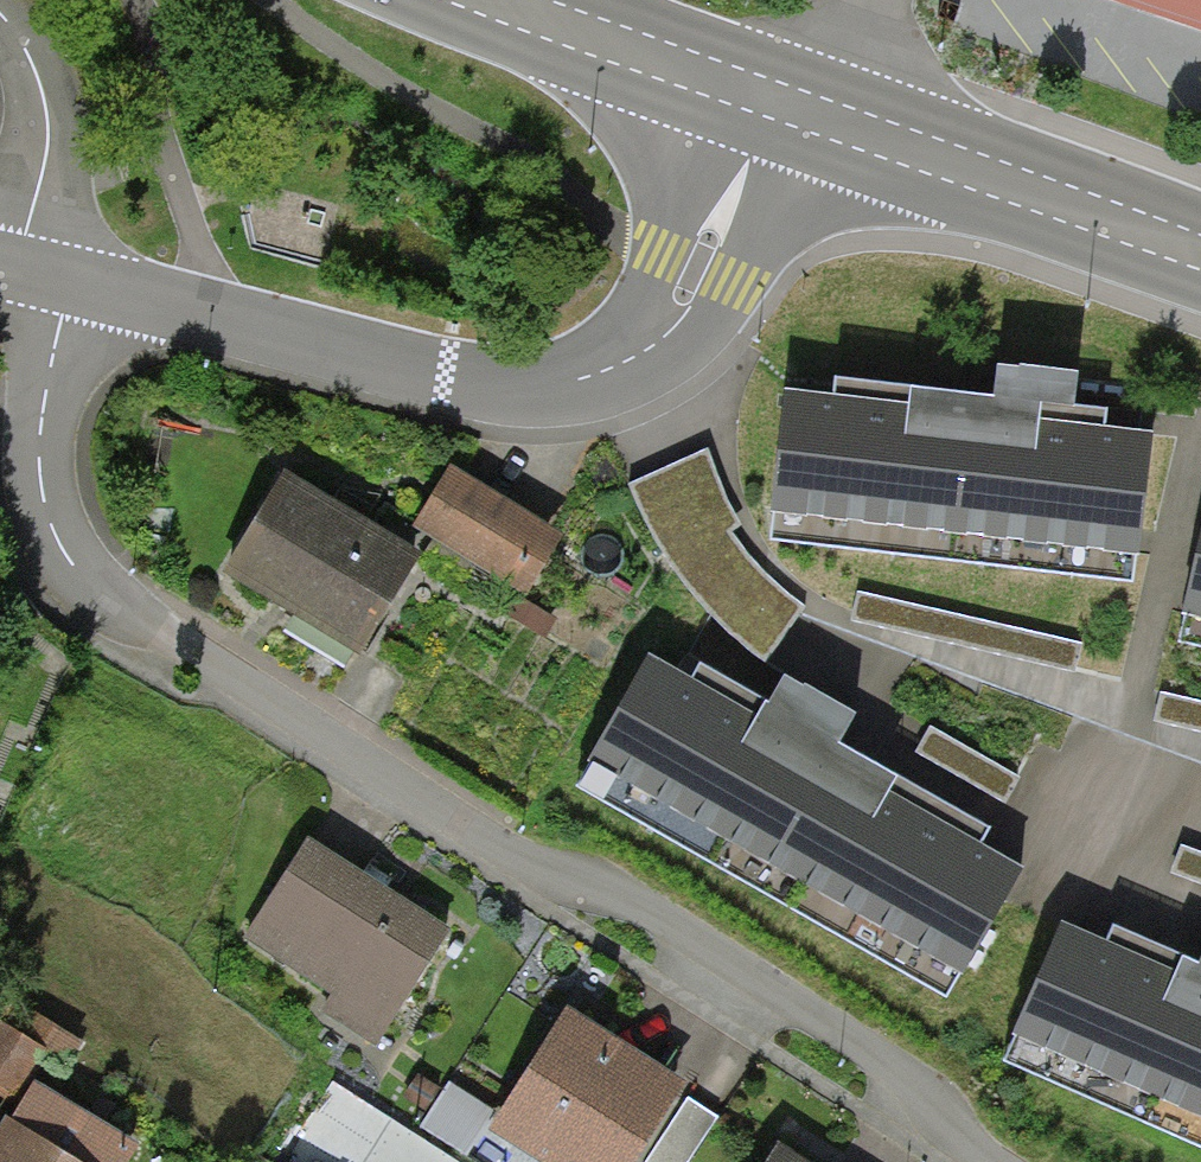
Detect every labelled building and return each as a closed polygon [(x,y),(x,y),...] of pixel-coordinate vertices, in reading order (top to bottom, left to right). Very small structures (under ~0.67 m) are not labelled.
[(1200,40),(1200,0),(1083,0),(1200,40)] [(992,401),(836,381),(834,399),(784,392),(768,513),(773,514),(770,542),(1136,588),(1155,439),(1104,433),(1106,416),(1074,412),(1079,378),(997,368),(992,401)] [(707,449),(630,483),(680,578),(767,665),(805,609),(761,577),(728,531),(738,526),(707,449)] [(564,537),(451,468),(413,530),(526,599),(564,537)] [(287,474),(224,575),(282,612),(359,659),(422,557),(287,474)] [(1181,619),(1185,620),(1179,646),(1200,651),(1200,533),(1181,619)] [(1080,647),(857,593),(851,619),(1074,673),(1080,647)] [(692,683),(648,658),(587,763),(593,766),(580,790),(945,1001),(1021,871),(980,847),(988,834),(840,748),(854,724),(782,683),(768,708),(700,669),(692,683)] [(1161,694),(1154,722),(1200,732),(1200,703),(1161,694)] [(1019,780),(930,730),(917,753),(1005,803),(1019,780)] [(371,881),(308,840),(243,940),(330,996),(321,1009),(377,1046),(451,933),(371,881)] [(1181,848),(1171,874),(1200,885),(1200,855),(1181,848)] [(1062,925),(1012,1038),(1016,1040),(1004,1066),(1200,1153),(1200,966),(1200,968),(1114,930),(1107,945),(1062,925)] [(21,1109),(35,1086),(50,1096),(83,1043),(2,994),(0,998),(0,1096),(21,1109)] [(531,1161),(639,1161),(685,1089),(565,1013),(488,1134),(531,1161)] [(466,1157),(495,1114),(449,1084),(420,1127),(466,1157)] [(12,1125),(72,1161),(128,1161),(136,1149),(50,1096),(35,1086),(21,1109),(12,1125)] [(689,1100),(648,1161),(690,1161),(718,1120),(689,1100)] [(6,1122),(0,1131),(0,1161),(72,1161),(12,1125),(6,1122)] [(776,1147),(766,1161),(799,1161),(776,1147)]
